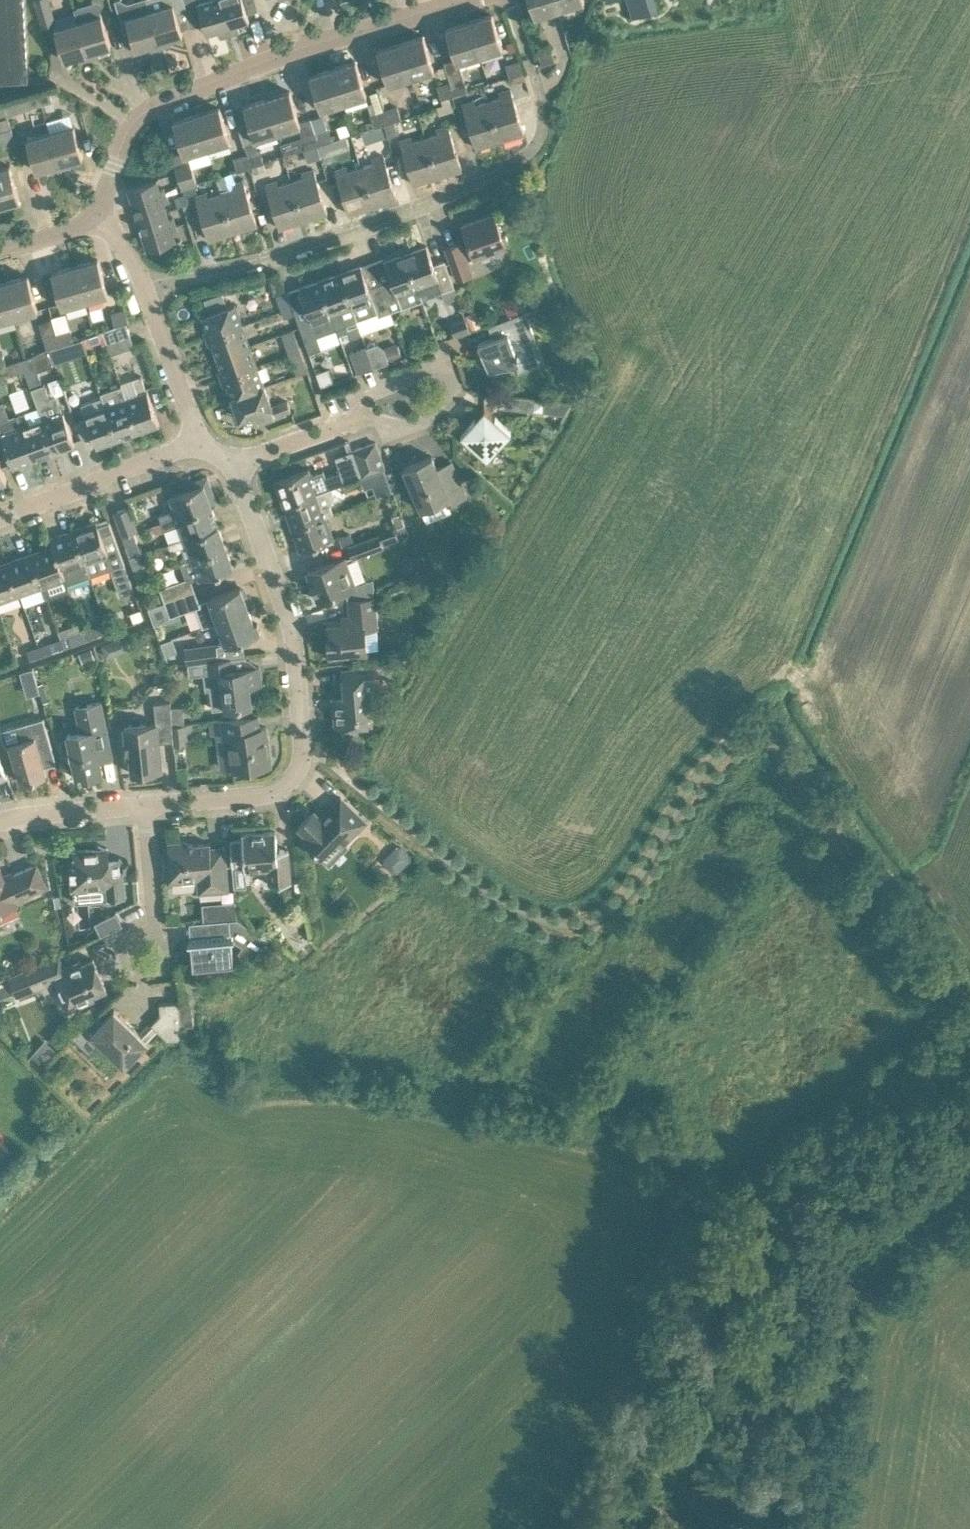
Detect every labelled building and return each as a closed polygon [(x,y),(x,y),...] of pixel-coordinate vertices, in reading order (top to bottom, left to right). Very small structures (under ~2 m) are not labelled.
[(21,76),(20,66),(28,65),(27,43),(25,13),(24,0),(0,0),(0,77),(21,76)] [(44,26),(57,22),(50,0),(36,0),(44,26)] [(78,20),(89,57),(99,54),(97,48),(111,44),(98,0),(96,0),(74,7),(78,20)] [(147,0),(132,0),(128,1),(125,0),(115,0),(124,30),(130,28),(136,48),(149,43),(151,49),(161,46),(150,9),(147,0)] [(150,9),(161,46),(171,43),(169,37),(183,33),(175,8),(186,5),(185,0),(147,0),(150,9)] [(230,33),(220,0),(203,0),(186,5),(193,26),(204,23),(207,32),(218,29),(220,36),(230,33)] [(230,33),(240,30),(238,23),(249,19),(247,12),(259,9),(256,0),(220,0),(230,33)] [(556,0),(530,0),(535,15),(558,7),(556,0)] [(633,15),(658,8),(655,0),(628,0),(633,15)] [(492,12),(469,20),(480,54),(503,46),(492,12)] [(89,57),(78,20),(55,27),(64,58),(78,55),(79,60),(89,57)] [(444,61),(451,81),(454,92),(467,87),(459,61),(480,54),(469,20),(446,27),(456,57),(444,61)] [(423,34),(400,41),(411,75),(434,68),(423,34)] [(411,75),(400,41),(378,48),(388,83),(411,75)] [(538,51),(542,63),(555,59),(551,47),(538,51)] [(356,59),(332,67),(342,101),(367,93),(356,59)] [(506,64),(510,75),(523,71),(519,60),(506,64)] [(342,101),(332,67),(310,74),(321,108),(342,101)] [(454,92),(451,81),(438,85),(441,96),(454,92)] [(37,91),(41,104),(52,100),(48,88),(37,91)] [(317,142),(319,142),(316,131),(311,116),(300,120),(290,89),(267,97),(278,131),(300,125),(306,146),(317,142)] [(500,96),(488,99),(501,139),(525,131),(511,89),(499,92),(500,96)] [(37,91),(25,94),(29,107),(41,104),(37,91)] [(255,139),(278,131),(267,97),(244,104),(255,139)] [(501,139),(488,99),(475,103),(474,99),(463,102),(470,128),(476,147),(501,139)] [(398,103),(384,108),(388,120),(402,116),(398,103)] [(220,105),(197,112),(207,147),(230,139),(220,105)] [(388,120),(384,108),(371,112),(375,124),(384,121),(388,120)] [(207,147),(197,112),(174,120),(183,150),(172,154),(182,186),(197,181),(188,153),(207,147)] [(12,127),(8,114),(0,116),(0,130),(12,127)] [(384,121),(375,124),(379,137),(388,134),(384,121)] [(49,131),(60,169),(71,165),(70,159),(83,156),(74,124),(49,131)] [(438,132),(426,136),(438,175),(462,168),(448,124),(437,127),(438,132)] [(328,127),(316,131),(319,142),(332,138),(328,127)] [(60,169),(49,131),(27,138),(36,169),(50,165),(51,171),(60,169)] [(438,175),(426,136),(413,140),(411,136),(400,139),(414,183),(438,175)] [(259,150),(247,153),(251,164),(265,160),(261,149),(259,150)] [(251,164),(247,153),(234,157),(237,168),(251,164)] [(374,162),(361,166),(373,205),(397,197),(384,154),(372,157),(374,162)] [(0,167),(0,209),(21,203),(10,164),(0,167)] [(373,205),(361,166),(348,170),(347,165),(335,169),(349,213),(373,205)] [(304,176),(291,180),(304,219),(328,212),(314,168),(302,171),(304,176)] [(128,188),(133,204),(166,193),(164,186),(159,188),(157,179),(128,188)] [(304,219),(291,180),(279,184),(277,179),(266,183),(279,227),(304,219)] [(234,188),(221,192),(233,231),(257,223),(243,180),(232,183),(234,188)] [(233,231),(221,192),(208,196),(207,191),(195,195),(209,239),(233,231)] [(133,204),(138,219),(166,210),(164,202),(168,201),(166,193),(133,204)] [(138,219),(142,233),(175,223),(173,216),(169,217),(166,210),(138,219)] [(509,239),(506,234),(502,234),(501,230),(494,212),(463,223),(470,243),(462,246),(461,242),(446,247),(453,266),(457,279),(473,273),(467,258),(473,256),(474,258),(494,251),(496,254),(503,251),(504,247),(506,246),(505,243),(509,239)] [(175,223),(142,233),(147,249),(175,240),(173,231),(178,230),(175,223)] [(427,244),(406,252),(418,286),(438,279),(442,290),(454,286),(445,259),(434,263),(427,244)] [(392,278),(381,282),(391,310),(423,299),(418,286),(406,252),(385,259),(392,278)] [(98,258),(75,264),(85,299),(108,292),(98,258)] [(85,299),(75,264),(52,271),(62,306),(85,299)] [(361,264),(340,271),(357,319),(377,312),(378,315),(391,310),(381,282),(369,286),(361,264)] [(340,271),(320,278),(337,327),(357,319),(340,271)] [(28,274),(5,281),(15,315),(38,309),(28,274)] [(292,301),(296,312),(305,339),(310,351),(321,347),(318,334),(337,327),(320,278),(288,290),(292,301)] [(5,281),(0,282),(0,320),(15,315),(5,281)] [(281,305),(292,301),(288,290),(277,294),(281,305)] [(519,293),(505,298),(511,313),(525,308),(519,293)] [(292,301),(281,305),(285,316),(296,312),(292,301)] [(203,314),(211,335),(243,324),(235,303),(203,314)] [(112,312),(115,323),(126,320),(129,319),(125,308),(112,312)] [(478,341),(487,365),(488,365),(495,368),(495,369),(515,362),(519,371),(544,361),(525,310),(489,323),(493,336),(478,341)] [(95,333),(83,338),(86,345),(101,339),(102,343),(107,341),(108,344),(131,336),(126,320),(115,324),(116,325),(103,330),(95,333)] [(211,335),(218,355),(250,344),(243,324),(211,335)] [(71,326),(57,330),(60,342),(74,338),(71,326)] [(60,342),(57,330),(44,333),(47,346),(50,345),(60,342)] [(131,336),(108,344),(111,354),(116,352),(135,345),(131,336)] [(286,341),(290,352),(300,348),(296,337),(286,341)] [(367,345),(374,366),(402,355),(397,342),(385,346),(377,341),(367,345)] [(69,342),(51,348),(54,357),(55,360),(73,354),(69,342)] [(218,355),(225,376),(257,364),(250,344),(218,355)] [(358,371),(374,366),(367,345),(351,351),(358,371)] [(300,348),(290,352),(294,363),(304,360),(300,348)] [(32,354),(22,357),(26,368),(39,405),(55,450),(75,443),(64,411),(50,396),(45,382),(42,383),(32,354)] [(348,356),(315,369),(321,385),(355,371),(348,356)] [(14,372),(26,368),(22,357),(10,362),(14,372)] [(225,376),(232,396),(265,385),(257,364),(225,376)] [(141,374),(133,377),(138,392),(125,397),(137,431),(139,431),(138,428),(144,426),(145,428),(159,423),(141,374)] [(105,404),(116,436),(117,435),(118,438),(119,438),(118,435),(124,433),(125,436),(137,431),(125,397),(121,384),(100,391),(102,396),(105,404)] [(265,385),(232,396),(240,417),(271,406),(271,405),(272,405),(265,385)] [(102,396),(82,403),(97,446),(111,440),(110,438),(116,436),(105,404),(102,396)] [(543,411),(543,410),(563,413),(569,401),(545,399),(532,397),(530,409),(543,411)] [(288,400),(279,402),(283,412),(291,409),(288,400)] [(272,405),(271,405),(271,406),(274,415),(283,412),(279,402),(272,405)] [(18,413),(23,426),(34,458),(55,450),(39,405),(18,413)] [(461,433),(488,457),(512,431),(485,406),(485,417),(475,417),(461,433)] [(23,426),(2,433),(13,465),(34,458),(23,426)] [(376,441),(364,445),(373,471),(385,467),(376,441)] [(363,445),(352,449),(361,475),(373,471),(363,445)] [(404,466),(422,509),(446,498),(448,503),(467,496),(452,460),(437,466),(432,454),(404,466)] [(284,503),(332,486),(345,481),(341,470),(326,474),(324,469),(311,473),(309,468),(276,480),(284,503)] [(159,513),(162,521),(211,503),(210,501),(216,499),(210,480),(204,482),(202,478),(203,477),(203,476),(192,480),(195,486),(170,494),(175,508),(159,513)] [(284,503),(292,526),(325,514),(333,511),(331,503),(335,493),(332,486),(284,503)] [(162,521),(170,541),(218,524),(211,503),(162,521)] [(115,511),(122,530),(123,534),(138,529),(129,506),(115,511)] [(392,515),(396,526),(405,523),(401,512),(392,515)] [(325,514),(292,526),(300,549),(333,537),(325,514)] [(97,520),(73,528),(90,575),(111,567),(121,593),(134,588),(112,528),(101,532),(97,520)] [(181,545),(186,558),(226,544),(218,524),(170,541),(172,548),(181,545)] [(50,537),(53,544),(65,578),(66,578),(68,582),(90,575),(73,528),(50,537)] [(131,555),(142,551),(135,531),(123,535),(131,555)] [(349,543),(354,556),(383,546),(379,532),(349,543)] [(53,544),(31,552),(47,597),(70,589),(68,582),(66,578),(65,578),(53,544)] [(160,586),(165,601),(195,590),(192,580),(199,577),(233,565),(226,544),(186,558),(186,560),(181,562),(186,577),(160,586)] [(131,555),(138,575),(149,571),(142,551),(131,555)] [(31,552),(8,560),(20,594),(24,605),(47,597),(31,552)] [(445,562),(449,573),(468,566),(465,555),(445,562)] [(308,570),(318,599),(356,585),(346,557),(308,570)] [(0,563),(0,602),(20,594),(8,560),(0,563)] [(218,619),(218,620),(249,609),(241,586),(209,597),(210,598),(200,601),(195,590),(165,601),(170,615),(196,606),(203,625),(208,623),(218,619)] [(349,598),(351,622),(327,624),(329,654),(368,650),(365,622),(377,621),(375,596),(349,598)] [(249,609),(218,620),(218,619),(208,623),(213,637),(222,633),(226,643),(261,631),(258,622),(254,623),(249,609)] [(84,629),(80,630),(84,639),(110,630),(107,621),(84,629)] [(61,637),(59,638),(62,646),(84,639),(80,630),(61,637)] [(41,644),(45,653),(62,646),(59,638),(49,642),(41,644)] [(187,662),(188,661),(219,657),(217,641),(184,645),(187,662)] [(45,653),(41,644),(28,649),(31,657),(45,653)] [(252,704),(250,686),(262,685),(259,665),(247,666),(246,654),(219,658),(219,657),(188,661),(190,674),(204,673),(205,688),(210,688),(213,708),(252,704)] [(374,665),(343,667),(345,695),(334,696),(335,708),(334,708),(335,725),(368,722),(365,688),(375,687),(374,665)] [(113,755),(102,700),(75,706),(80,730),(67,733),(71,750),(69,750),(70,756),(72,756),(76,772),(83,771),(84,776),(103,772),(100,757),(113,755)] [(174,739),(172,723),(169,700),(154,701),(157,721),(124,725),(128,756),(131,755),(132,772),(162,769),(159,741),(174,739)] [(225,767),(231,766),(231,768),(239,768),(239,771),(249,770),(248,766),(272,763),(267,726),(260,727),(258,714),(225,718),(229,747),(223,748),(220,752),(222,764),(225,767)] [(10,743),(15,762),(21,781),(46,773),(40,751),(53,748),(47,728),(43,716),(18,724),(22,739),(10,743)] [(184,723),(172,723),(174,739),(174,743),(185,741),(184,723)] [(306,832),(302,835),(321,854),(337,838),(343,843),(366,820),(341,796),(321,816),(314,809),(299,825),(306,832)] [(243,839),(231,840),(234,885),(247,884),(246,869),(268,867),(269,883),(291,881),(289,859),(278,859),(276,830),(242,833),(243,839)] [(225,843),(211,845),(210,841),(188,843),(187,839),(169,841),(170,856),(167,856),(168,881),(198,879),(199,891),(229,889),(227,862),(225,843)] [(76,865),(71,865),(73,888),(108,885),(109,896),(125,895),(121,857),(109,858),(108,852),(95,853),(95,847),(74,849),(76,865)] [(46,884),(37,863),(4,877),(0,867),(0,910),(18,902),(16,898),(46,884)] [(95,922),(102,934),(123,924),(116,911),(99,920),(95,922)] [(191,941),(194,965),(234,962),(232,938),(235,938),(235,940),(257,955),(268,937),(236,917),(203,920),(203,921),(208,921),(209,938),(188,940),(188,942),(191,941)] [(36,965),(10,976),(18,995),(44,984),(55,979),(69,1009),(76,1006),(94,998),(92,994),(107,988),(93,957),(71,968),(69,964),(65,966),(60,955),(36,965)] [(88,1019),(73,1034),(95,1055),(105,1045),(125,1064),(148,1040),(147,1039),(158,1028),(168,1038),(183,1037),(179,999),(160,1001),(161,1013),(152,1023),(153,1024),(142,1035),(115,1008),(96,1027),(88,1019)]
